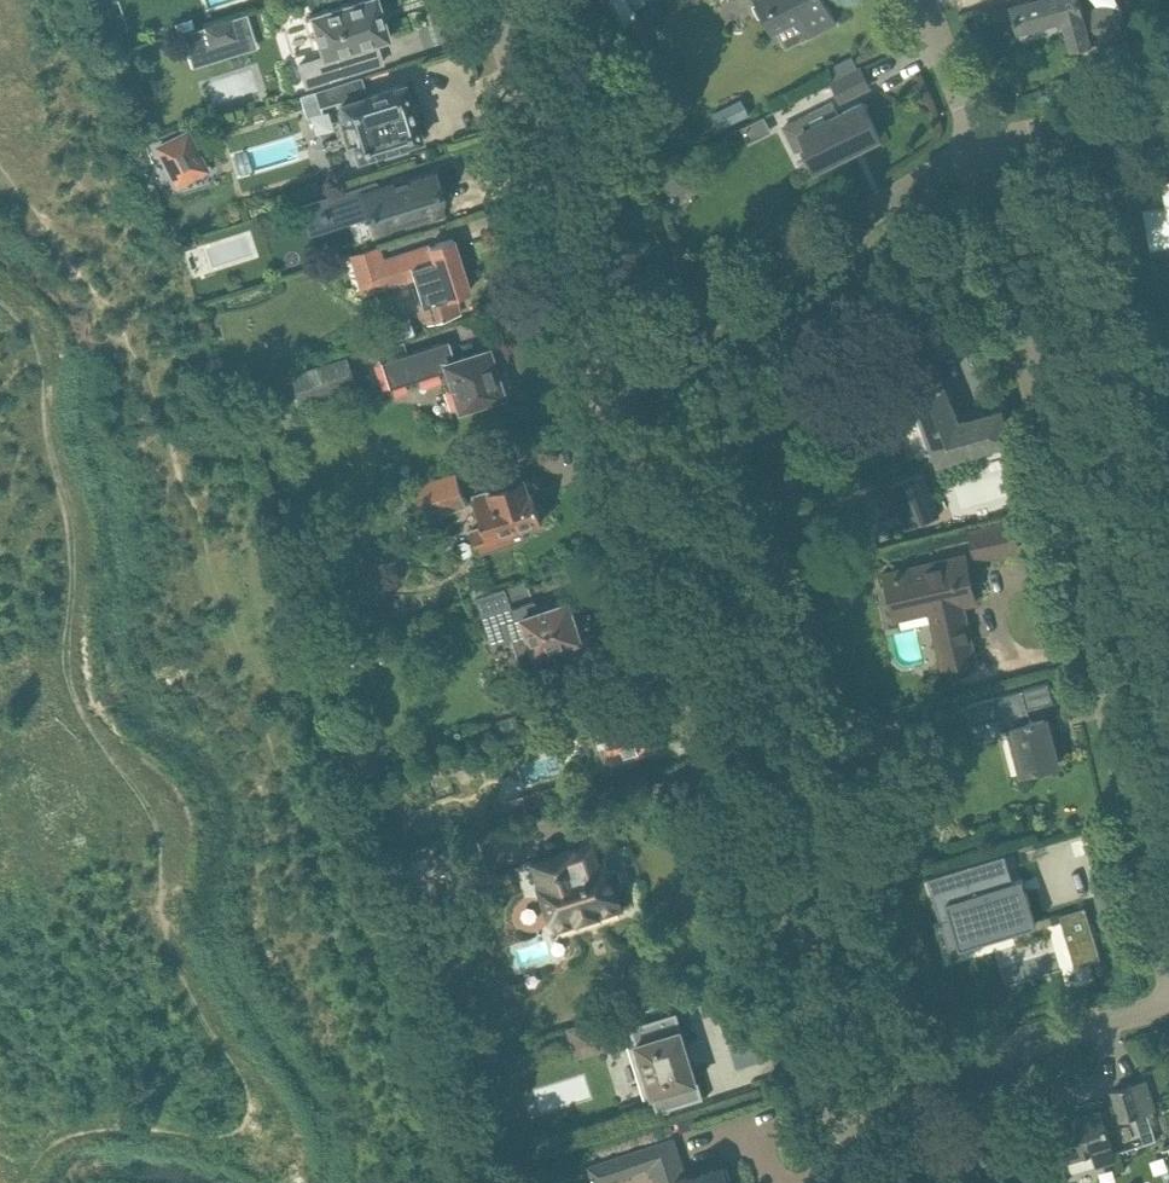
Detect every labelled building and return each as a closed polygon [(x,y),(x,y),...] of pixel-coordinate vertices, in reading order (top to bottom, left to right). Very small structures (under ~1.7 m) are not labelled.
[(351,1),(309,14),(323,56),(300,64),(307,86),(382,62),(376,41),(390,37),(378,0),(351,0),(351,1)] [(772,31),(776,29),(784,25),(797,18),(807,37),(837,22),(827,3),(826,0),(756,0),(772,31)] [(1010,5),(1017,31),(1064,18),(1072,49),(1091,43),(1089,38),(1091,37),(1101,34),(1103,40),(1129,33),(1120,1),(1084,11),(1083,7),(1081,0),(1028,0),(1010,5)] [(632,6),(615,15),(622,28),(639,19),(632,6)] [(205,26),(211,45),(236,37),(230,19),(205,26)] [(861,68),(842,77),(835,81),(843,98),(869,86),(861,68)] [(421,139),(415,119),(414,119),(410,104),(410,103),(404,83),(340,103),(347,123),(358,159),(383,151),(385,157),(408,150),(406,144),(421,139)] [(751,115),(744,100),(714,115),(721,130),(751,115)] [(797,120),(809,144),(805,146),(816,168),(878,137),(862,103),(838,115),(832,103),(797,120)] [(205,169),(187,132),(158,147),(177,183),(205,169)] [(377,180),(319,199),(327,223),(368,210),(369,216),(374,231),(403,222),(405,228),(416,224),(445,215),(442,203),(432,172),(379,188),(377,180)] [(1164,180),(1168,206),(1144,210),(1151,249),(1168,245),(1168,179),(1164,180)] [(197,245),(195,237),(179,242),(181,250),(197,245)] [(453,238),(381,261),(377,247),(350,256),(357,276),(361,275),(367,293),(413,278),(428,324),(459,314),(453,296),(469,291),(453,238)] [(1011,440),(1002,409),(958,421),(933,354),(966,341),(955,310),(897,332),(909,363),(911,362),(918,378),(908,382),(938,461),(1011,440)] [(455,359),(448,339),(381,361),(390,388),(441,371),(448,392),(453,391),(460,411),(463,409),(464,412),(480,407),(479,402),(503,394),(501,391),(506,390),(501,374),(497,376),(488,349),(455,359)] [(346,357),(290,374),(299,402),(355,385),(346,357)] [(1160,383),(1163,394),(1168,393),(1168,381),(1160,383)] [(455,476),(416,490),(425,519),(465,506),(455,476)] [(491,491),(474,496),(483,525),(471,529),(478,551),(526,536),(523,526),(543,520),(542,518),(546,513),(543,503),(537,502),(531,483),(526,485),(524,479),(490,490),(491,491)] [(908,529),(939,517),(930,493),(899,504),(908,529)] [(1012,522),(971,531),(977,557),(1018,548),(1012,522)] [(960,601),(974,598),(965,557),(887,575),(896,616),(929,608),(942,666),(974,659),(960,601)] [(505,586),(477,595),(484,615),(503,622),(508,638),(513,637),(524,673),(568,659),(563,645),(581,638),(569,601),(538,611),(535,600),(512,608),(505,586)] [(1024,771),(1024,773),(1057,764),(1045,717),(1033,721),(1033,719),(1031,720),(1028,708),(1054,701),(1048,682),(968,704),(974,724),(1001,717),(1004,730),(1012,728),(1015,727),(1021,751),(1018,751),(1019,753),(1022,752),(1026,771),(1024,771)] [(621,701),(591,710),(596,727),(591,729),(601,763),(663,744),(659,732),(651,734),(645,712),(626,718),(621,701)] [(894,716),(898,730),(915,726),(911,712),(894,716)] [(510,815),(526,809),(521,795),(505,800),(510,815)] [(451,849),(433,854),(439,873),(452,869),(457,868),(463,885),(491,876),(480,840),(451,849)] [(618,869),(610,868),(604,852),(594,856),(590,843),(579,847),(579,846),(535,860),(552,916),(553,915),(557,927),(622,907),(618,895),(617,890),(623,884),(618,869)] [(1005,853),(927,876),(941,922),(952,919),(960,945),(960,946),(960,947),(1037,924),(1031,904),(1023,877),(1013,880),(1005,853)] [(1083,908),(1058,916),(1073,967),(1098,959),(1083,908)] [(633,1043),(650,1096),(653,1095),(657,1110),(702,1097),(676,1013),(632,1027),(636,1042),(633,1043)] [(578,1056),(621,1043),(612,1015),(569,1028),(578,1056)] [(1095,1171),(1116,1165),(1103,1123),(1154,1108),(1145,1079),(1112,1090),(1117,1104),(1051,1124),(1062,1160),(1089,1152),(1095,1171)] [(728,1182),(731,1181),(728,1170),(725,1171),(723,1166),(685,1177),(674,1141),(588,1167),(593,1182),(607,1182),(652,1169),(656,1182),(670,1182),(676,1181),(676,1182),(728,1182)] [(981,1167),(985,1177),(999,1172),(995,1162),(981,1167)]
